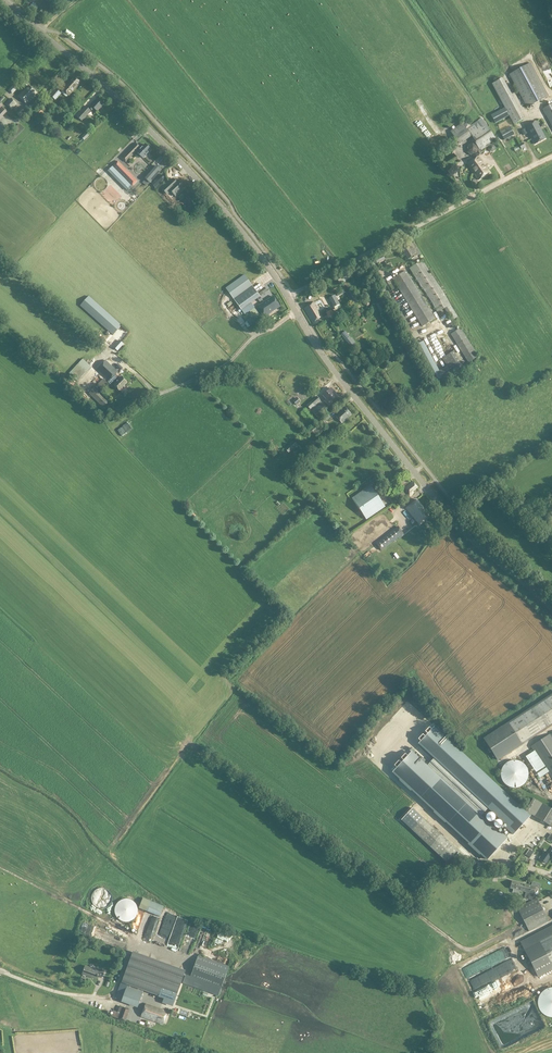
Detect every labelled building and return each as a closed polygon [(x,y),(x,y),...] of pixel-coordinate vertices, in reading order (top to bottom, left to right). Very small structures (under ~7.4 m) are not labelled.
[(40,7),(33,14),(39,19),(46,13),(40,7)] [(531,63),(509,75),(527,108),(549,96),(531,63)] [(69,85),(66,87),(63,91),(68,96),(74,89),(80,83),(74,78),(68,84),(69,85)] [(12,94),(18,87),(15,84),(9,91),(12,94)] [(19,97),(27,104),(36,93),(29,86),(19,97)] [(55,100),(61,94),(55,89),(50,95),(55,100)] [(16,104),(11,99),(6,104),(11,109),(16,104)] [(94,102),(91,106),(89,107),(92,110),(94,108),(97,111),(103,104),(98,99),(95,103),(94,102)] [(412,104),(405,108),(421,134),(425,132),(422,126),(424,125),(412,104)] [(543,109),(551,126),(551,104),(543,109)] [(46,109),(41,105),(33,115),(37,119),(46,109)] [(457,114),(463,110),(460,106),(454,110),(457,114)] [(86,114),(90,110),(86,107),(77,116),(82,121),(87,115),(86,114)] [(514,125),(525,119),(520,111),(510,117),(514,125)] [(481,118),(466,129),(462,123),(450,131),(460,145),(471,137),(481,151),(487,147),(496,140),(481,118)] [(535,144),(546,138),(536,121),(526,127),(535,144)] [(19,124),(4,140),(10,145),(25,129),(19,124)] [(514,135),(510,127),(500,132),(504,140),(514,135)] [(140,148),(136,143),(136,144),(121,158),(125,162),(135,152),(142,158),(150,150),(144,144),(140,148)] [(490,173),(479,156),(477,153),(472,156),(474,159),(474,160),(473,159),(471,160),(472,161),(467,164),(478,181),(490,173)] [(446,169),(458,161),(454,154),(441,162),(446,169)] [(112,167),(131,187),(137,181),(118,161),(112,167)] [(157,166),(151,173),(155,177),(161,170),(157,166)] [(173,179),(170,181),(162,189),(167,195),(171,191),(176,197),(185,188),(178,180),(176,182),(173,179)] [(419,255),(415,248),(412,244),(403,249),(404,250),(403,251),(408,259),(411,257),(412,259),(419,255)] [(423,261),(410,269),(437,313),(451,305),(427,267),(426,267),(423,261)] [(422,327),(436,319),(406,271),(392,279),(422,327)] [(260,297),(260,296),(254,288),(244,275),(226,288),(245,315),(255,308),(251,303),(260,297)] [(390,292),(394,289),(389,281),(385,284),(390,292)] [(254,288),(260,296),(264,293),(267,291),(265,288),(263,289),(260,284),(254,288)] [(357,301),(350,290),(345,293),(352,304),(357,301)] [(333,308),(340,304),(335,295),(329,299),(333,308)] [(80,306),(113,335),(122,326),(89,296),(80,306)] [(273,297),(259,306),(265,317),(280,307),(273,297)] [(313,323),(323,317),(323,318),(327,316),(328,318),(334,315),(332,310),(331,309),(331,308),(328,310),(328,311),(326,313),(325,311),(321,313),(315,303),(304,309),(313,323)] [(247,321),(250,326),(255,323),(251,318),(247,321)] [(468,363),(478,357),(461,328),(451,335),(468,363)] [(351,348),(356,344),(345,331),(341,335),(351,348)] [(435,333),(429,335),(433,346),(436,353),(442,351),(435,333)] [(119,340),(113,347),(118,351),(123,344),(119,340)] [(423,341),(415,346),(434,383),(450,374),(447,367),(439,371),(423,341)] [(428,342),(426,343),(432,355),(434,354),(428,342)] [(451,373),(463,366),(454,352),(442,359),(451,373)] [(83,359),(71,372),(80,379),(91,367),(83,359)] [(480,359),(474,362),(476,369),(483,366),(480,359)] [(122,377),(120,379),(116,375),(119,372),(106,360),(96,370),(108,381),(107,382),(112,387),(114,386),(119,391),(128,383),(122,377)] [(101,390),(108,383),(103,379),(97,386),(101,390)] [(103,408),(109,402),(95,387),(89,394),(103,408)] [(323,396),(327,400),(325,401),(329,405),(332,403),(331,402),(336,397),(334,394),(335,393),(331,388),(323,396)] [(310,410),(321,401),(317,397),(307,406),(310,410)] [(318,419),(328,410),(322,404),(312,412),(318,419)] [(342,424),(352,415),(345,407),(335,416),(342,424)] [(301,412),(309,422),(314,418),(306,408),(301,412)] [(324,423),(331,417),(328,413),(321,419),(324,423)] [(116,429),(122,437),(133,429),(128,422),(116,429)] [(294,441),(287,447),(291,451),(297,445),(294,441)] [(414,493),(413,492),(418,487),(413,481),(403,489),(410,497),(414,493)] [(366,520),(385,507),(371,486),(352,499),(366,520)] [(419,524),(429,515),(417,500),(406,508),(419,524)] [(398,527),(376,543),(381,550),(403,534),(398,527)] [(509,723),(484,739),(497,760),(551,724),(551,695),(509,723)] [(433,729),(419,744),(508,826),(505,828),(510,833),(513,831),(515,833),(532,815),(551,827),(551,810),(542,804),(539,808),(538,808),(530,806),(527,811),(524,814),(433,729)] [(549,736),(531,747),(534,751),(538,759),(551,780),(551,734),(549,736)] [(501,836),(411,752),(393,772),(488,860),(507,839),(503,834),(504,833),(502,831),(500,833),(502,835),(501,836)] [(427,765),(481,816),(487,809),(433,759),(427,765)] [(501,773),(501,774),(501,776),(501,777),(502,779),(502,780),(503,782),(504,783),(505,784),(506,785),(507,786),(509,787),(510,787),(511,788),(513,788),(515,788),(516,788),(518,788),(519,787),(520,787),(522,786),(523,785),(524,784),(525,783),(526,782),(527,780),(528,779),(528,777),(528,776),(528,774),(528,773),(528,771),(528,770),(527,768),(526,767),(525,766),(524,765),(523,764),(522,763),(520,762),(519,761),(518,761),(516,761),(515,760),(513,761),(511,761),(510,761),(509,762),(507,763),(506,764),(505,765),(504,766),(503,767),(502,768),(502,770),(501,771),(501,773)] [(419,815),(408,827),(447,863),(458,851),(419,815)] [(531,839),(527,846),(534,850),(538,843),(542,845),(546,838),(538,834),(534,841),(531,839)] [(546,863),(550,858),(551,856),(545,852),(542,857),(540,856),(539,858),(540,859),(546,863)] [(536,887),(528,885),(512,881),(510,889),(526,892),(524,898),(531,900),(533,899),(536,887)] [(93,905),(105,908),(105,905),(110,906),(113,892),(95,887),(92,899),(95,900),(93,905)] [(139,908),(160,917),(164,907),(143,898),(139,908)] [(549,921),(539,901),(537,898),(517,908),(529,931),(549,921)] [(131,900),(129,900),(127,899),(125,899),(123,900),(121,901),(119,902),(118,903),(116,905),(116,907),(115,909),(115,912),(116,914),(116,916),(118,918),(119,919),(121,920),(123,921),(125,922),(127,922),(129,921),(131,921),(133,920),(135,918),(136,917),(137,915),(137,913),(138,910),(137,908),(137,906),(136,904),(135,903),(133,901),(131,900)] [(83,918),(90,922),(92,918),(85,914),(83,918)] [(150,918),(143,942),(151,944),(158,920),(150,918)] [(176,919),(165,955),(174,958),(185,922),(176,919)] [(219,931),(216,938),(225,942),(229,935),(219,931)] [(227,944),(233,945),(234,942),(239,944),(241,937),(230,934),(227,944)] [(551,970),(551,934),(523,949),(538,977),(551,970)] [(116,999),(129,1003),(138,1007),(144,990),(174,1001),(185,971),(138,954),(126,985),(122,983),(116,999)] [(183,982),(219,995),(229,967),(198,956),(190,978),(185,976),(183,982)] [(100,970),(100,971),(85,966),(82,974),(97,980),(98,977),(102,978),(104,971),(100,970)] [(550,988),(548,988),(545,989),(543,991),(542,993),(540,995),(539,996),(539,998),(538,1000),(538,1002),(538,1003),(538,1005),(538,1007),(539,1008),(540,1010),(541,1011),(542,1013),(543,1014),(544,1015),(546,1016),(547,1016),(549,1017),(550,1017),(551,1017),(551,988),(550,988)] [(527,1002),(488,1018),(490,1023),(494,1022),(495,1023),(530,1009),(527,1002)] [(168,1012),(146,1004),(142,1017),(163,1025),(168,1012)] [(125,1022),(130,1009),(120,1006),(118,1012),(115,1011),(113,1017),(125,1022)] [(540,1029),(501,1047),(503,1052),(540,1035),(538,1032),(541,1031),(540,1029)]
